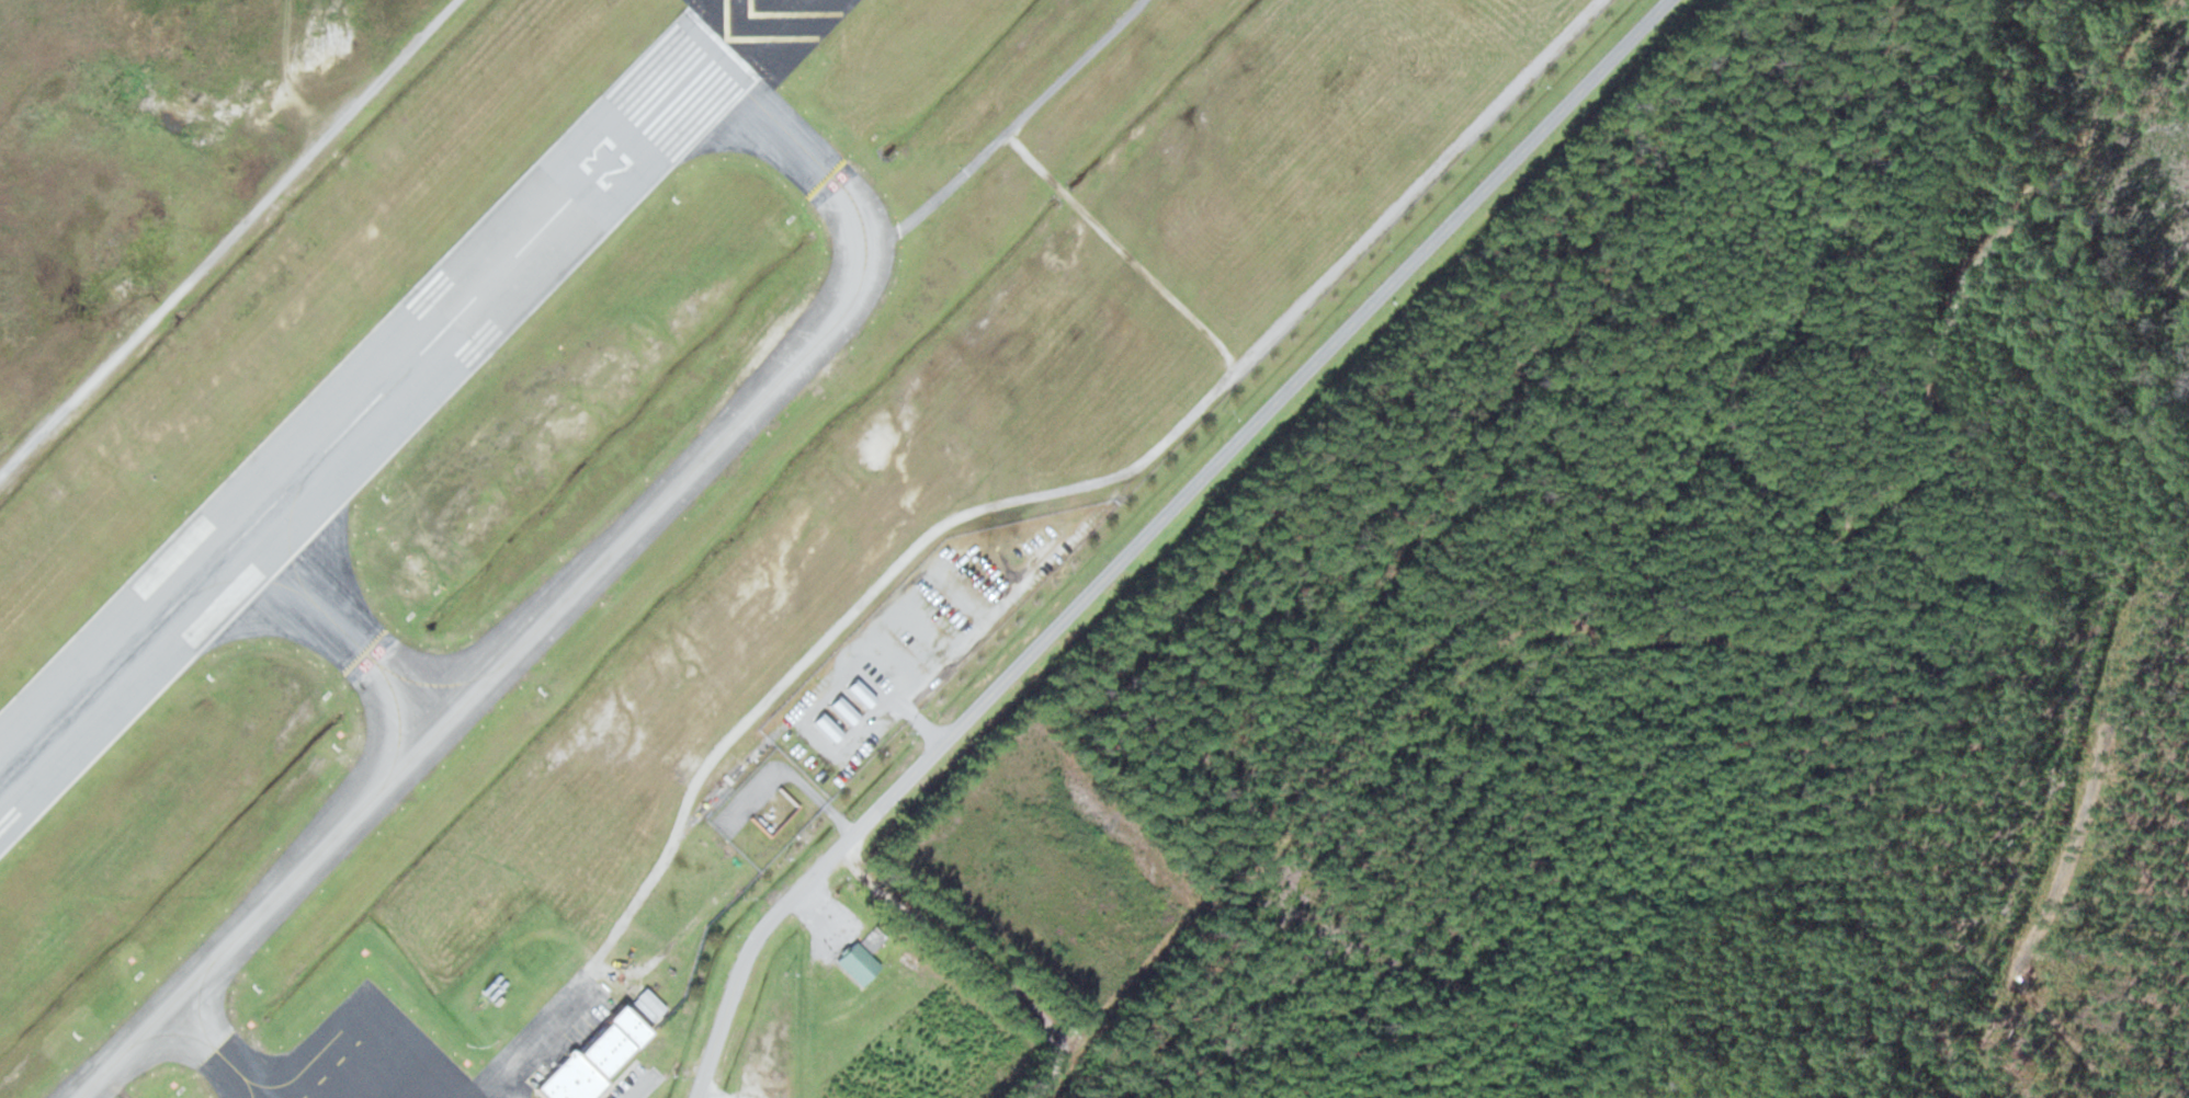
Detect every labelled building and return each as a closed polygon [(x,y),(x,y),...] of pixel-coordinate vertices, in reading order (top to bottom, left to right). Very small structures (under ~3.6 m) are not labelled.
[(846,687),(866,708),(875,698),(854,678),(846,687)] [(839,694),(860,713),(849,724),(829,705),(839,694)] [(823,711),(842,731),(832,741),(813,721),(823,711)] [(854,940),(881,965),(861,985),(836,961),(854,940)] [(644,988),(665,1008),(653,1020),(632,1000),(644,988)] [(598,1090),(590,1097),(560,1097),(543,1097),(534,1088),(565,1056),(565,1053),(568,1050),(571,1050),(575,1053),(604,1023),(602,1021),(619,1005),(648,1032),(632,1050),(630,1048),(603,1076),(600,1078),(605,1083),(598,1090)]
